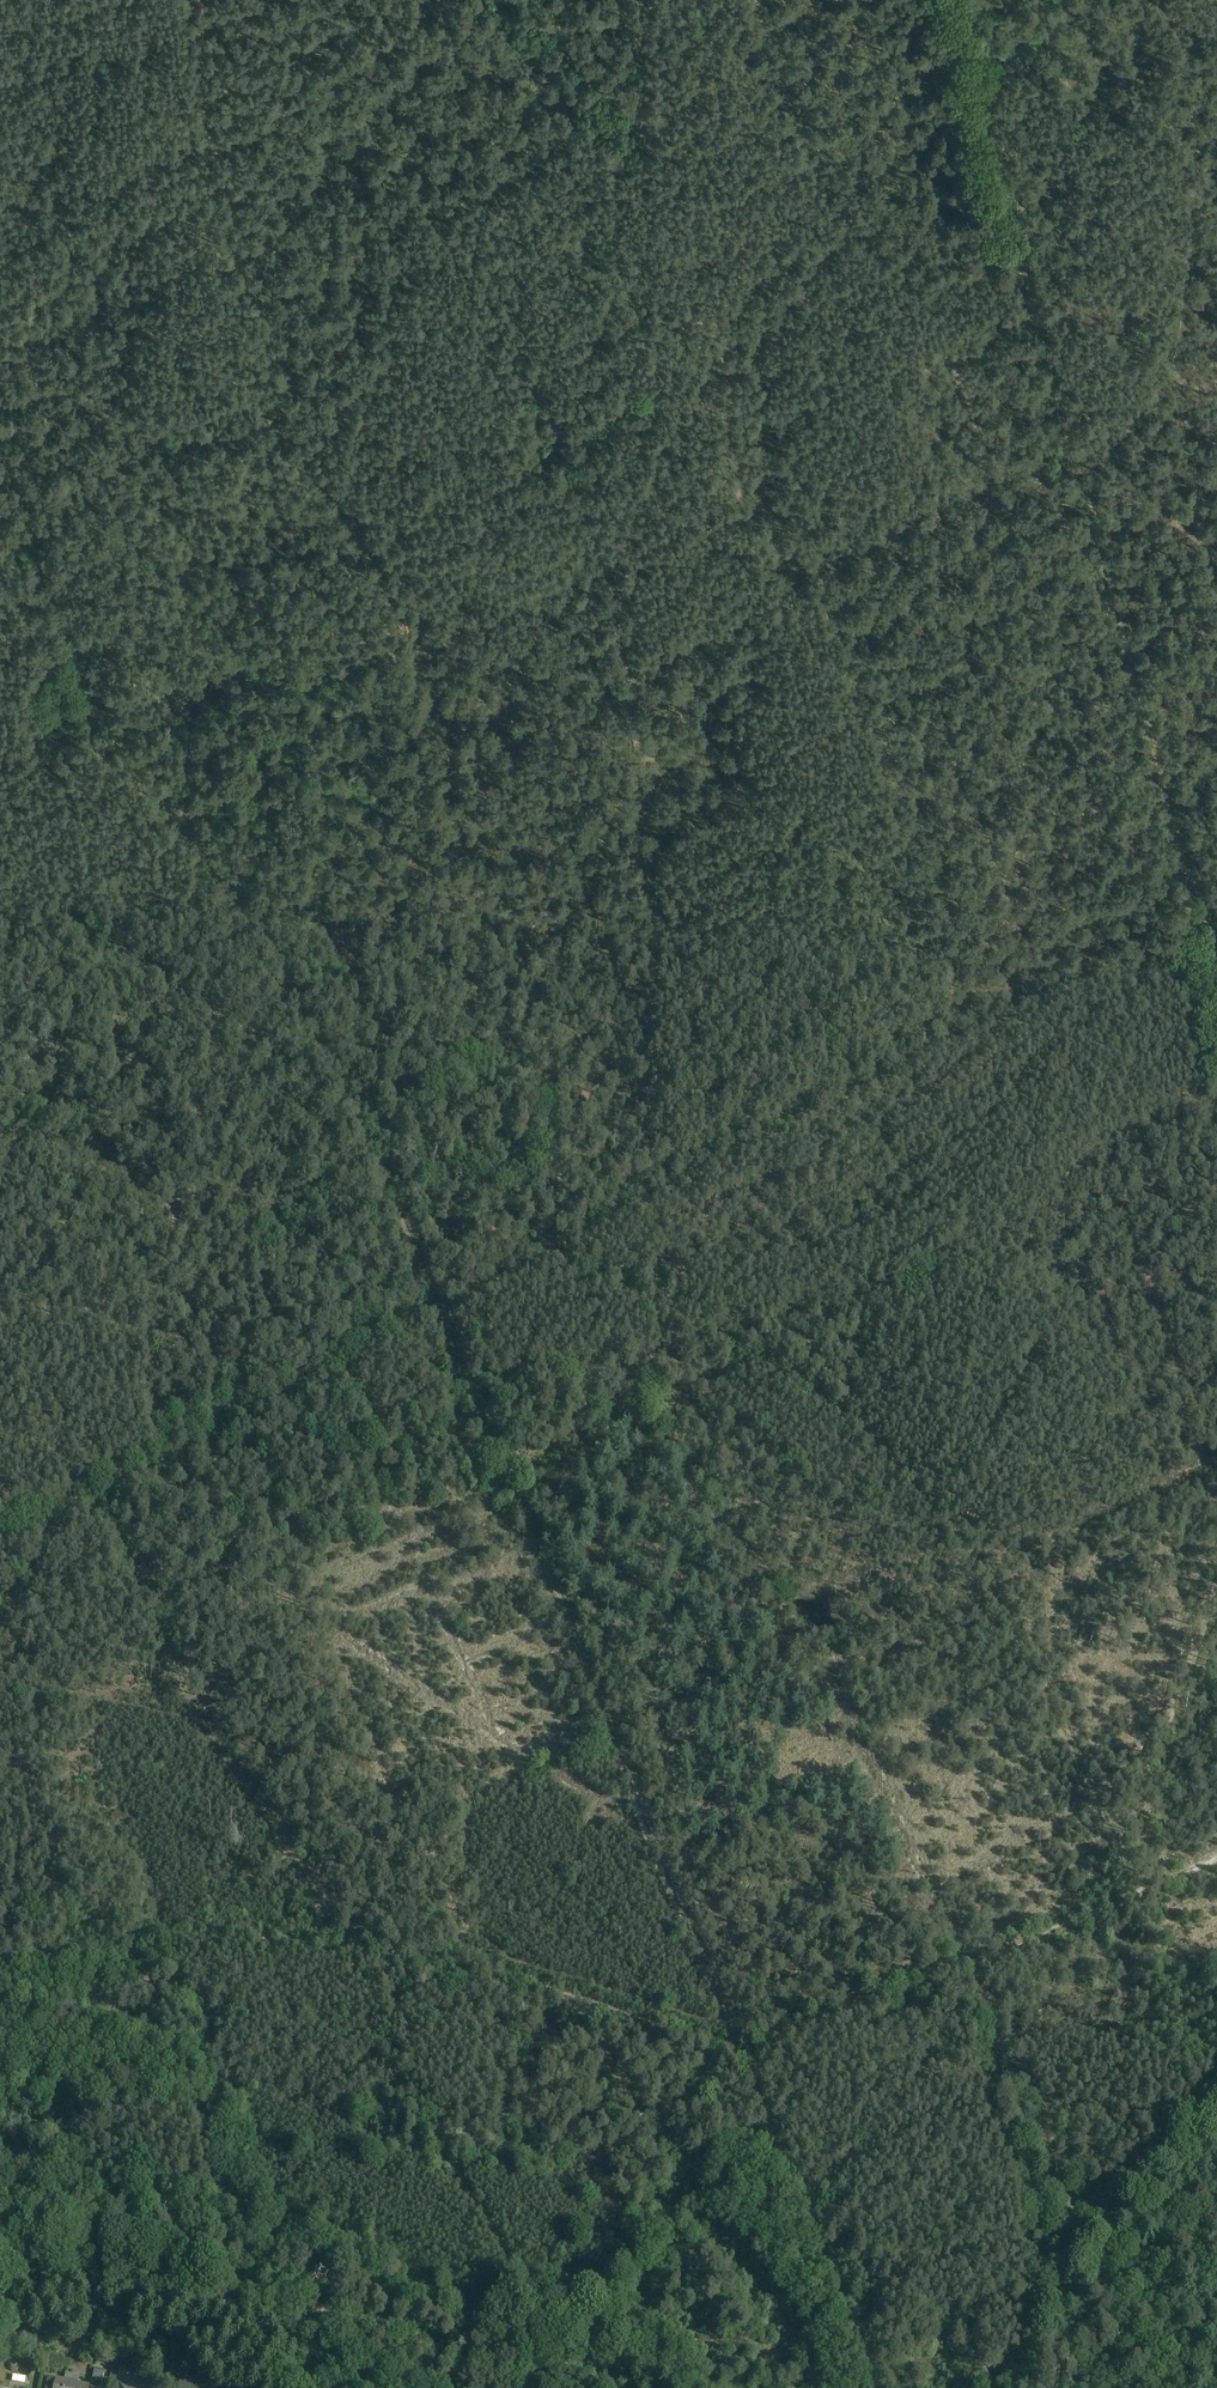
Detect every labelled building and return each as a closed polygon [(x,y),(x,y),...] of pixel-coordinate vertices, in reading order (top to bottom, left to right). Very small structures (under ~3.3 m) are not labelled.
[(91,2387),(94,2387),(100,2387),(104,2373),(94,2371),(91,2387)] [(171,2375),(170,2382),(177,2384),(178,2376),(171,2375)] [(162,2376),(145,2387),(169,2387),(162,2376)] [(181,2376),(178,2387),(211,2387),(212,2383),(181,2376)] [(89,2386),(56,2379),(56,2380),(48,2378),(46,2387),(88,2387),(89,2386)]
